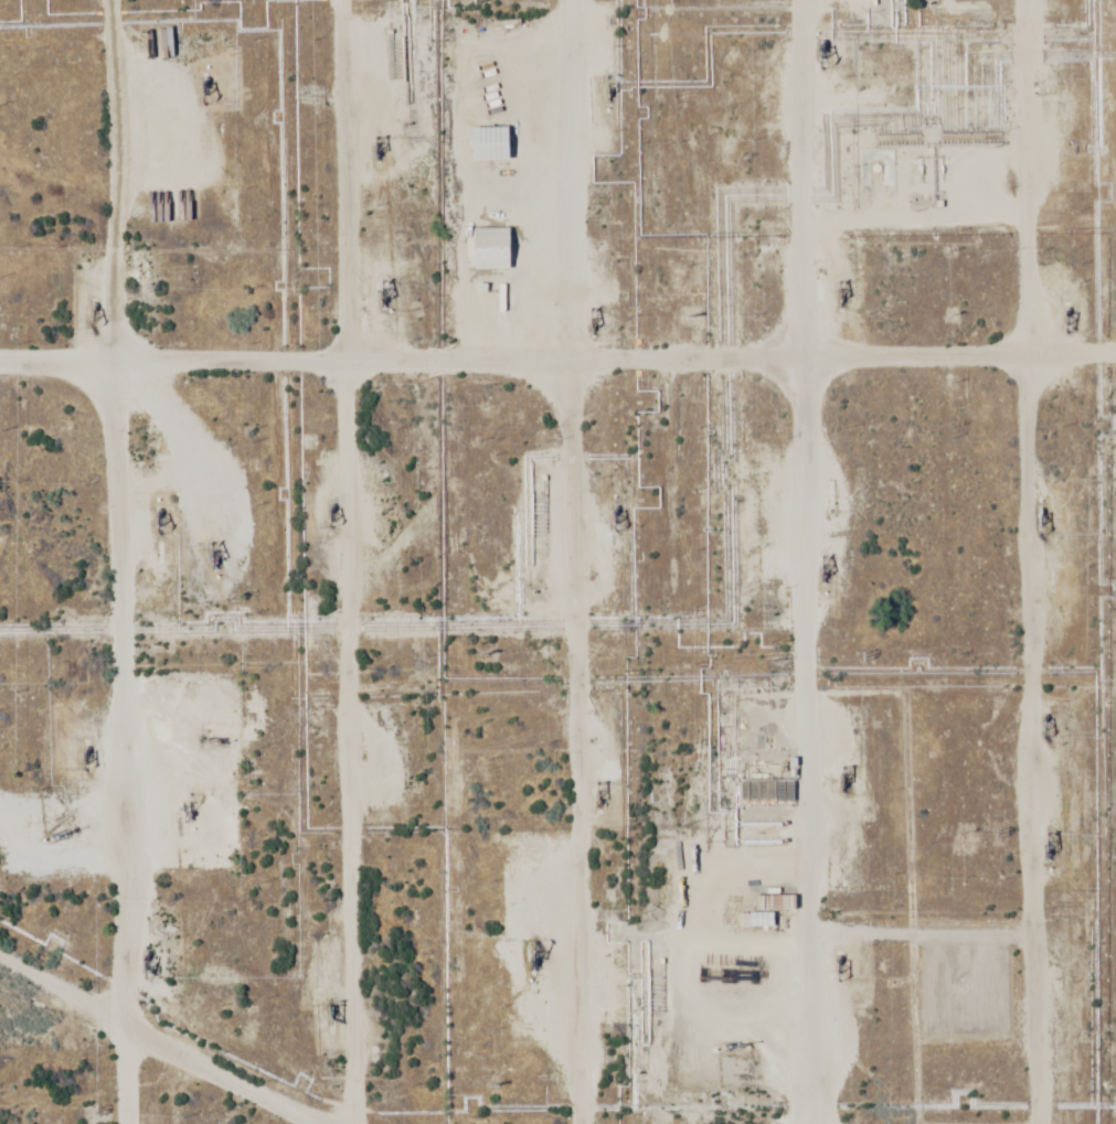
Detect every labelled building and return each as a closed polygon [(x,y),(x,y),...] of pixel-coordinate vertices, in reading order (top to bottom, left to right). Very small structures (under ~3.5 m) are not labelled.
[(511,129),(471,129),(471,162),(511,162),(511,129)] [(474,271),(509,271),(509,230),(474,230),(474,271)] [(740,928),(771,928),(771,914),(740,914),(740,928)]
